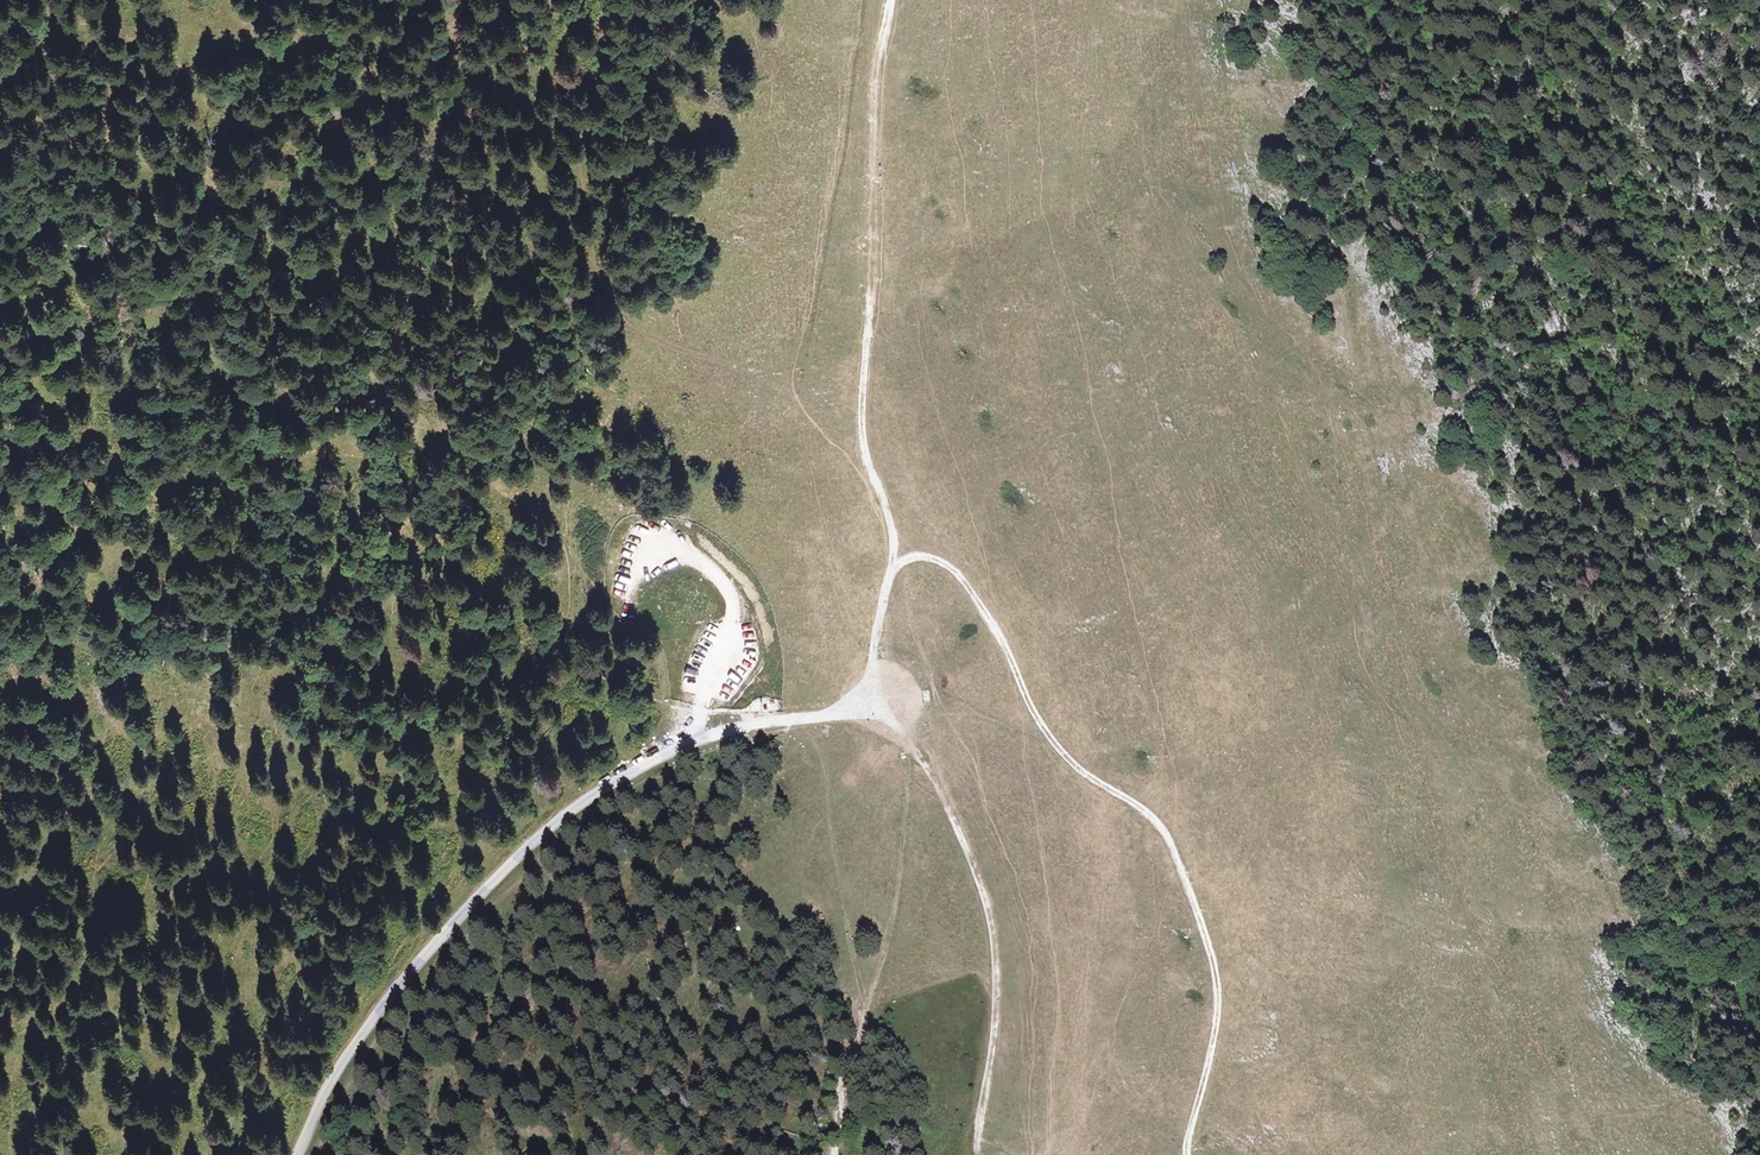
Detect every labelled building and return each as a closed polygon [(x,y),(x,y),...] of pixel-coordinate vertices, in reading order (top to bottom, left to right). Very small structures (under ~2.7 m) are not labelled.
[(744,658),(756,661),(758,651),(747,649),(744,658)] [(693,672),(692,679),(709,681),(710,674),(693,672)]
